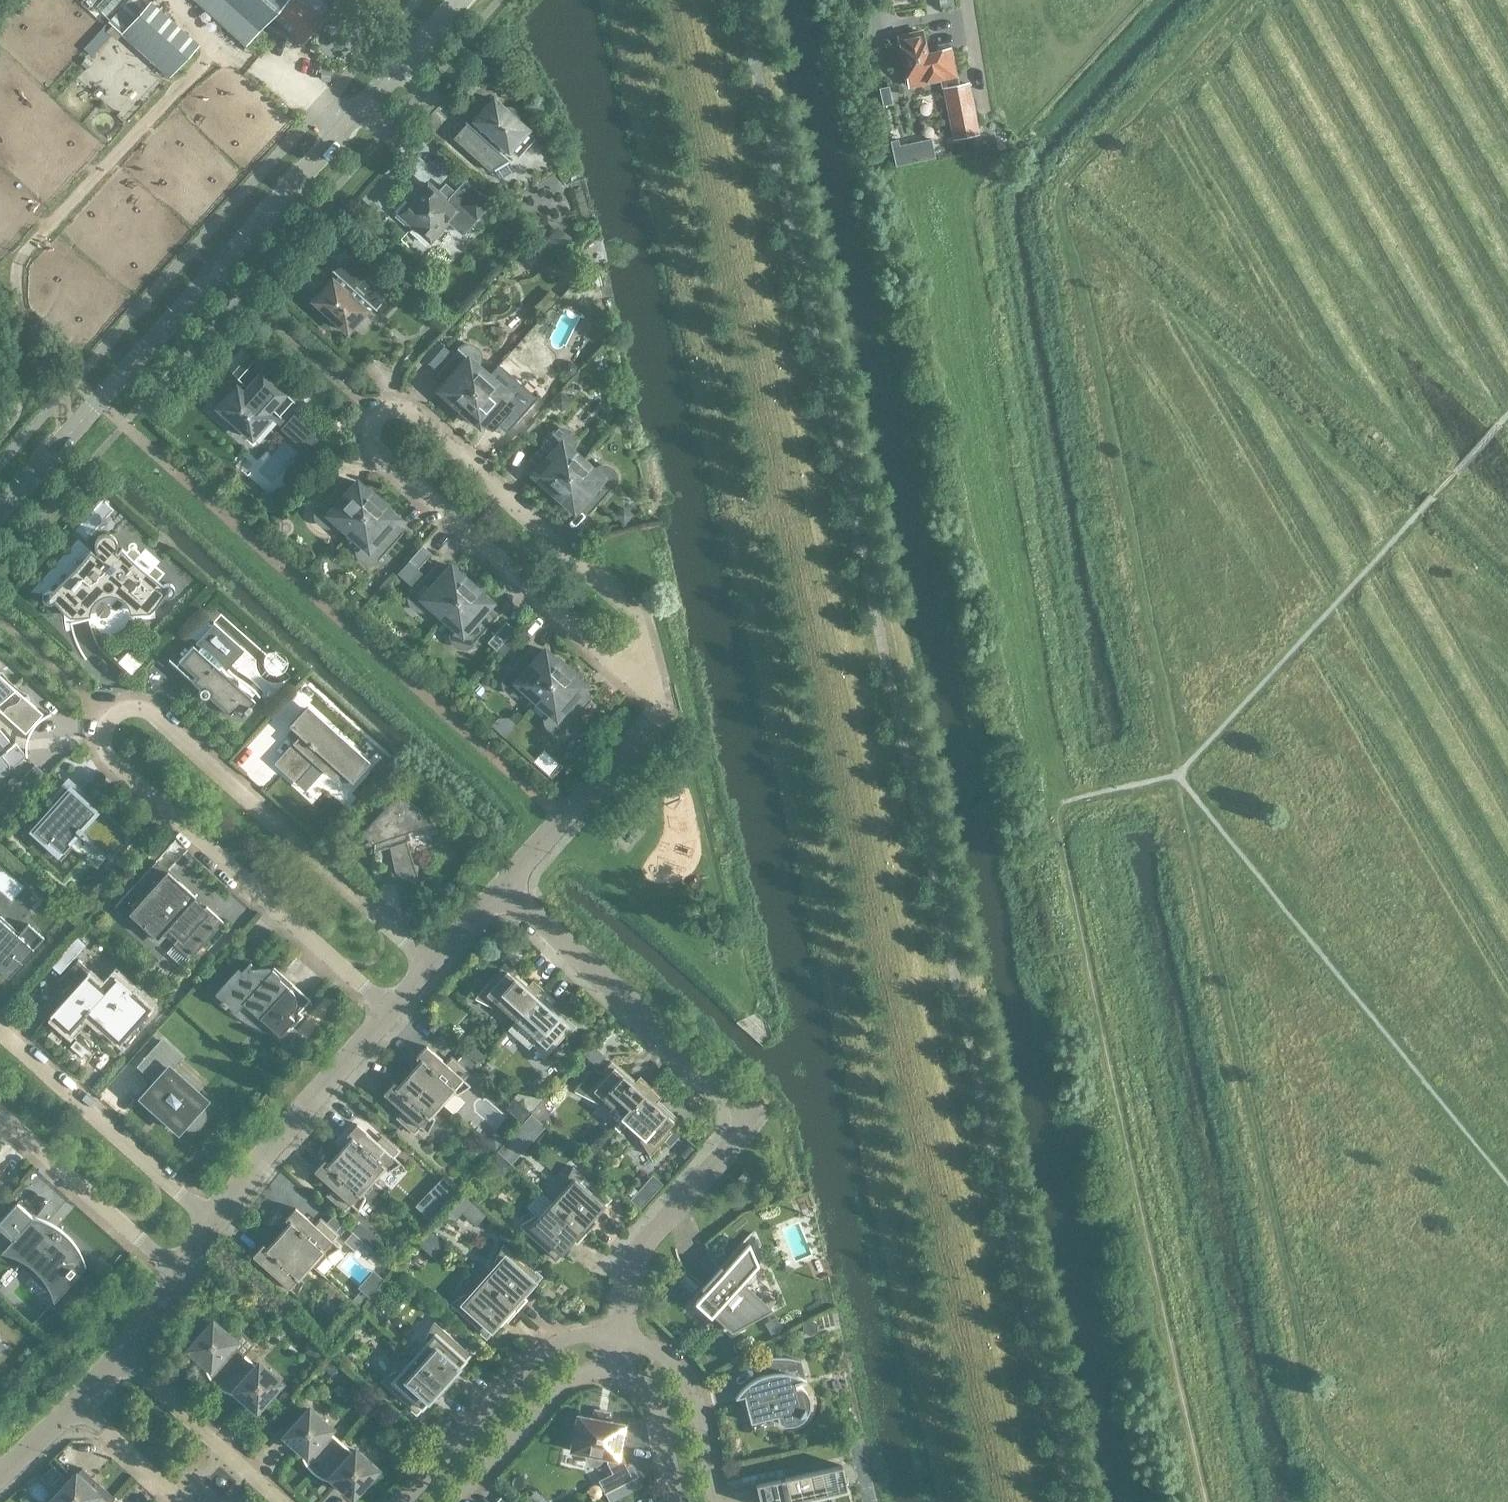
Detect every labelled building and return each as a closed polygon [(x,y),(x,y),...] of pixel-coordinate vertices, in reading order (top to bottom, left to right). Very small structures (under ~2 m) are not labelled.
[(97,0),(78,0),(88,9),(97,0)] [(122,0),(103,0),(96,7),(106,17),(122,0)] [(196,48),(161,15),(163,13),(151,2),(148,5),(142,0),(130,0),(109,23),(170,77),(196,48)] [(324,19),(303,0),(196,0),(246,46),(273,16),(303,42),(324,19)] [(97,53),(112,31),(102,24),(87,47),(97,53)] [(921,32),(899,37),(909,86),(941,80),(953,139),(978,134),(968,84),(957,87),(949,50),(926,55),(921,32)] [(504,108),(494,98),(490,102),(486,103),(483,104),(480,106),(479,109),(478,112),(478,116),(474,120),(476,122),(472,126),(468,122),(458,133),(478,151),(491,171),(510,159),(504,154),(508,149),(510,151),(528,130),(517,120),(517,116),(516,113),(514,110),(511,109),(508,108),(504,108)] [(897,164),(936,153),(930,133),(892,144),(897,164)] [(405,199),(392,213),(407,227),(410,223),(430,241),(448,222),(462,234),(472,223),(481,213),(491,202),(466,179),(448,201),(427,183),(409,203),(405,199)] [(332,279),(328,283),(324,283),(321,284),(319,286),(317,289),(316,292),(316,296),(313,300),(324,310),(324,314),(325,317),(327,319),(330,321),(333,322),(337,322),(348,331),(367,310),(365,308),(369,304),(374,309),(384,298),(364,280),(351,260),(332,271),(338,276),(334,280),(332,279)] [(454,407),(457,411),(489,376),(478,365),(480,362),(481,358),(480,354),(479,351),(476,347),(473,345),(469,344),(465,345),(461,346),(459,349),(436,374),(446,383),(440,390),(449,398),(451,403),(454,407)] [(221,403),(217,407),(228,417),(228,421),(229,424),(232,426),(234,428),(237,429),(241,429),(252,439),(271,418),(317,458),(315,460),(316,461),(330,445),(295,415),(288,423),(281,417),(281,416),(280,415),(293,401),(294,402),(295,401),(267,377),(271,373),(255,358),(237,378),(242,383),(238,387),(236,386),(233,390),(229,390),(226,391),(223,393),(222,396),(221,399),(221,403)] [(567,375),(572,375),(576,372),(576,367),(573,363),(568,363),(564,366),(564,371),(567,375)] [(489,376),(457,411),(462,414),(466,416),(471,418),(480,426),(486,419),(496,427),(494,429),(495,430),(500,425),(508,432),(535,402),(534,401),(517,387),(516,385),(519,383),(520,384),(521,383),(500,364),(499,364),(489,375),(489,376)] [(547,491),(551,495),(583,460),(572,449),(574,446),(575,442),(575,438),(573,435),(571,432),(568,429),(564,428),(560,429),(556,430),(554,432),(530,458),(540,467),(534,474),(543,482),(545,487),(547,491)] [(583,460),(551,495),(555,498),(560,501),(565,502),(574,510),(580,503),(590,512),(613,487),(615,484),(616,481),(616,477),(615,473),(613,470),(609,467),(605,466),(602,466),(598,468),(594,470),(583,460)] [(351,489),(341,480),(319,505),(317,508),(315,512),(315,516),(317,520),(319,523),(322,525),(326,526),(330,526),(334,524),(337,522),(349,532),(380,496),(376,493),(371,491),(367,490),(358,482),(351,489)] [(384,501),(380,496),(349,532),(360,543),(358,546),(357,550),(357,554),(359,557),(361,560),(364,563),(368,564),(372,563),(376,562),(378,559),(402,534),(392,525),(398,518),(389,510),(387,505),(384,501)] [(261,510),(277,510),(277,498),(261,498),(261,510)] [(632,515),(623,507),(615,516),(624,524),(632,515)] [(117,552),(115,550),(117,545),(116,540),(112,536),(108,534),(103,534),(98,538),(96,542),(96,548),(99,552),(97,554),(92,550),(87,556),(89,557),(62,586),(59,584),(54,590),(49,589),(45,591),(42,594),(42,599),(43,602),(47,604),(50,604),(53,602),(60,609),(64,614),(69,617),(107,576),(148,613),(153,609),(157,604),(163,596),(166,598),(171,597),(174,594),(175,590),(174,586),(170,583),(166,583),(162,585),(156,579),(154,582),(126,554),(127,552),(122,547),(117,552)] [(431,606),(443,616),(474,581),(470,577),(465,575),(461,574),(452,566),(446,572),(435,564),(412,589),(410,592),(409,596),(409,600),(411,603),(413,607),(416,609),(420,610),(424,610),(428,608),(431,606)] [(478,585),(474,581),(443,616),(454,626),(452,630),(451,634),(451,638),(453,641),(455,645),(458,647),(462,648),(466,647),(470,646),(473,643),(496,618),(485,609),(492,602),(483,594),(481,589),(478,585)] [(192,645),(178,661),(195,677),(192,680),(191,679),(190,680),(200,689),(199,690),(198,692),(198,694),(199,695),(199,696),(201,698),(202,698),(203,699),(205,699),(206,699),(207,698),(208,697),(209,697),(211,698),(230,715),(230,714),(230,713),(233,709),(241,717),(245,711),(246,712),(251,707),(250,706),(255,701),(250,697),(255,692),(258,696),(260,695),(255,690),(254,689),(253,687),(251,686),(247,683),(245,681),(243,680),(242,680),(241,679),(240,678),(238,678),(237,677),(235,675),(234,674),(232,673),(229,671),(227,668),(244,649),(214,621),(196,642),(202,645),(197,650),(192,645)] [(509,633),(502,627),(496,634),(503,640),(509,633)] [(525,690),(536,700),(568,665),(564,661),(559,659),(554,658),(545,650),(539,656),(529,648),(506,673),(504,676),(503,680),(503,684),(505,688),(507,691),(510,693),(514,694),(518,694),(522,692),(525,690)] [(572,669),(568,665),(536,700),(548,710),(546,714),(545,717),(545,722),(546,725),(549,728),(552,730),(556,731),(560,731),(563,730),(566,727),(590,702),(579,693),(586,686),(577,678),(575,673),(572,669)] [(25,734),(43,714),(0,676),(0,712),(25,734)] [(367,761),(307,708),(292,725),(302,734),(295,742),(303,749),(285,770),(295,779),(314,759),(334,777),(341,769),(351,778),(367,761)] [(1,776),(4,775),(7,773),(9,771),(11,768),(26,756),(26,755),(15,743),(0,755),(0,775),(1,776)] [(119,827),(84,796),(82,799),(58,778),(41,797),(46,802),(28,822),(29,823),(32,820),(43,830),(39,835),(53,848),(63,837),(61,835),(70,825),(77,831),(79,828),(100,847),(103,845),(105,847),(119,832),(116,830),(119,827)] [(387,834),(392,855),(394,867),(396,872),(400,875),(405,878),(420,881),(402,832),(434,823),(403,795),(400,793),(397,794),(394,795),(363,830),(365,834),(368,838),(372,840),(382,838),(382,835),(387,834)] [(172,886),(163,878),(151,867),(115,906),(127,917),(130,914),(158,939),(173,921),(184,931),(174,943),(191,958),(224,921),(207,906),(202,911),(191,901),(196,896),(178,880),(172,886)] [(8,977),(44,937),(29,923),(20,933),(0,915),(0,970),(8,977)] [(141,1027),(139,1025),(153,1010),(115,976),(103,990),(88,976),(89,974),(88,974),(91,971),(78,959),(61,979),(68,985),(62,992),(67,997),(50,1015),(51,1016),(53,1014),(69,1030),(85,1012),(86,1014),(88,1011),(104,1026),(103,1028),(104,1028),(107,1025),(126,1043),(125,1045),(126,1045),(143,1026),(142,1025),(141,1027)] [(311,999),(274,966),(272,969),(271,967),(252,968),(249,966),(252,963),(251,962),(242,971),(239,968),(216,993),(223,999),(221,1001),(226,1006),(227,1004),(236,1011),(244,1002),(261,1018),(262,1017),(280,1034),(289,1024),(293,1028),(304,1016),(300,1012),(311,999)] [(504,965),(475,998),(493,1007),(496,1003),(516,1020),(544,990),(533,980),(528,986),(504,965)] [(516,1020),(508,1029),(529,1048),(533,1043),(543,1059),(573,1026),(550,1005),(555,1000),(544,990),(516,1020)] [(142,1097),(179,1130),(185,1124),(189,1127),(194,1127),(199,1125),(203,1121),(204,1116),(204,1111),(200,1106),(206,1100),(170,1067),(180,1056),(163,1040),(141,1065),(157,1080),(142,1097)] [(421,1062),(410,1074),(441,1102),(452,1090),(457,1094),(470,1086),(463,1078),(468,1073),(450,1056),(445,1062),(426,1046),(416,1057),(421,1062)] [(635,1082),(612,1061),(582,1094),(600,1103),(603,1099),(623,1117),(651,1086),(640,1076),(635,1082)] [(441,1102),(410,1074),(398,1086),(394,1082),(384,1094),(402,1110),(397,1116),(415,1132),(420,1126),(428,1133),(435,1119),(430,1115),(441,1102)] [(498,1148),(512,1161),(547,1125),(530,1109),(538,1101),(522,1086),(505,1105),(523,1122),(498,1148)] [(662,1096),(651,1086),(623,1117),(643,1135),(640,1139),(650,1155),(680,1123),(657,1102),(662,1096)] [(351,1139),(340,1151),(372,1179),(383,1167),(387,1172),(401,1163),(393,1156),(398,1150),(380,1134),(375,1140),(357,1123),(346,1135),(351,1139)] [(486,1139),(497,1148),(506,1137),(496,1128),(486,1139)] [(324,1159),(314,1171),(332,1187),(327,1193),(345,1209),(350,1203),(358,1210),(365,1196),(370,1200),(381,1187),(372,1179),(340,1151),(329,1163),(324,1159)] [(567,1186),(553,1202),(586,1232),(596,1221),(592,1217),(609,1199),(573,1166),(564,1183),(567,1186)] [(744,1169),(737,1178),(745,1185),(752,1177),(744,1169)] [(631,1197),(642,1206),(664,1181),(654,1171),(631,1197)] [(17,1202),(0,1222),(0,1228),(3,1231),(0,1233),(0,1249),(10,1251),(20,1255),(24,1250),(60,1282),(68,1274),(70,1275),(74,1270),(73,1269),(80,1261),(85,1266),(86,1266),(81,1254),(75,1243),(66,1234),(56,1226),(45,1220),(33,1216),(17,1202)] [(577,1243),(586,1232),(553,1202),(539,1218),(535,1215),(519,1226),(555,1258),(572,1239),(577,1243)] [(290,1223),(279,1235),(310,1264),(321,1252),(326,1256),(339,1247),(332,1240),(337,1234),(319,1218),(313,1224),(295,1208),(285,1219),(290,1223)] [(766,1310),(746,1292),(750,1287),(749,1286),(745,1291),(739,1285),(750,1273),(741,1252),(724,1271),(721,1268),(752,1233),(751,1232),(695,1293),(696,1294),(703,1286),(707,1290),(696,1302),(710,1315),(698,1328),(699,1329),(717,1309),(723,1315),(719,1319),(720,1320),(724,1316),(736,1327),(730,1330),(732,1331),(782,1303),(781,1301),(766,1310)] [(310,1264),(279,1235),(268,1248),(263,1244),(253,1255),(271,1271),(266,1278),(284,1294),(289,1288),(297,1295),(304,1280),(299,1276),(310,1264)] [(498,1264),(484,1279),(517,1309),(527,1299),(523,1295),(539,1276),(503,1244),(495,1261),(498,1264)] [(507,1321),(517,1309),(484,1279),(470,1295),(466,1293),(450,1303),(486,1335),(503,1317),(507,1321)] [(53,1302),(35,1317),(45,1328),(62,1312),(53,1302)] [(428,1341),(414,1356),(448,1387),(458,1376),(453,1372),(470,1353),(434,1321),(425,1338),(428,1341)] [(213,1322),(192,1345),(205,1357),(206,1366),(209,1374),(213,1381),(217,1384),(243,1355),(255,1342),(242,1330),(233,1340),(213,1322)] [(243,1355),(217,1384),(221,1387),(229,1391),(237,1393),(245,1393),(259,1405),(280,1381),(259,1363),(256,1366),(243,1355)] [(438,1398),(448,1387),(414,1356),(400,1372),(397,1370),(380,1380),(417,1413),(433,1394),(438,1398)] [(745,1366),(746,1368),(754,1363),(762,1360),(766,1374),(757,1377),(748,1383),(741,1390),(735,1398),(744,1395),(745,1399),(744,1399),(751,1422),(777,1415),(779,1422),(782,1424),(782,1422),(780,1422),(780,1420),(806,1414),(799,1387),(800,1387),(802,1388),(804,1388),(800,1385),(796,1387),(795,1382),(806,1379),(804,1378),(799,1361),(801,1360),(791,1358),(783,1357),(775,1357),(768,1358),(757,1361),(748,1365),(745,1366)] [(310,1467),(314,1471),(340,1442),(327,1431),(330,1427),(310,1408),(289,1432),(302,1444),(303,1452),(305,1460),(310,1467)] [(571,1424),(568,1439),(573,1440),(571,1450),(588,1453),(587,1457),(587,1459),(588,1460),(590,1462),(593,1463),(596,1463),(599,1462),(602,1459),(602,1455),(610,1457),(609,1462),(615,1473),(601,1480),(606,1491),(604,1492),(604,1493),(607,1492),(611,1500),(640,1485),(636,1477),(638,1476),(638,1475),(636,1476),(631,1465),(627,1467),(622,1458),(619,1458),(625,1423),(608,1420),(609,1413),(596,1411),(594,1418),(578,1415),(576,1424),(571,1424)] [(352,1453),(340,1442),(314,1471),(317,1474),(325,1478),(333,1480),(342,1480),(355,1492),(376,1468),(355,1449),(352,1453)] [(847,1488),(842,1465),(756,1484),(760,1501),(785,1501),(847,1488)] [(52,1500),(54,1501),(111,1501),(115,1498),(115,1497),(82,1468),(73,1477),(52,1500)]
